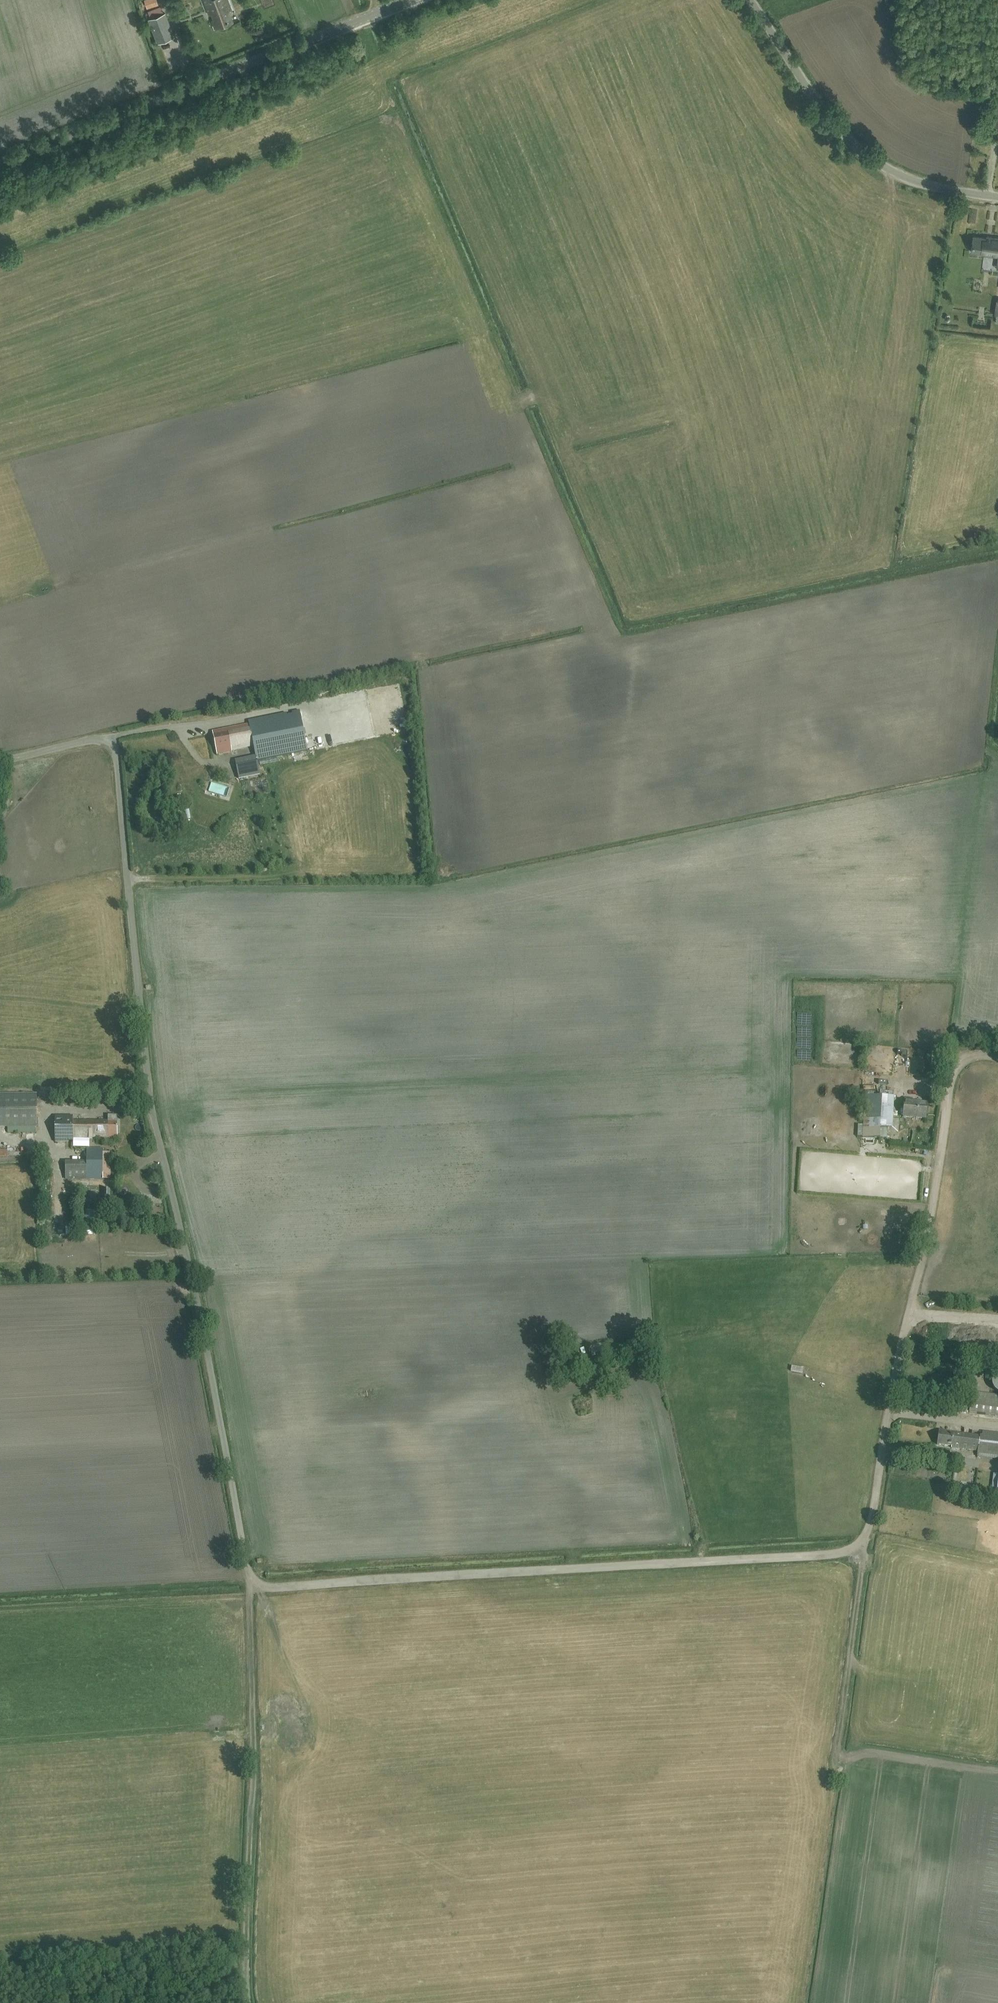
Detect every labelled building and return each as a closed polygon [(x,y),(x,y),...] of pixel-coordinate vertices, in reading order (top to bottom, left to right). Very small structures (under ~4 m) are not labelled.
[(234,21),(231,12),(232,12),(227,0),(204,0),(209,15),(212,13),(214,19),(212,20),(215,29),(234,21)] [(165,13),(149,18),(158,42),(174,36),(165,13)] [(179,42),(169,45),(170,51),(181,48),(179,42)] [(971,251),(984,253),(984,255),(997,257),(997,237),(986,236),(986,238),(973,236),(971,251)] [(217,755),(232,751),(232,750),(254,745),(256,755),(235,759),(239,779),(259,775),(257,760),(307,750),(299,711),(292,712),(294,718),(281,721),(280,715),(249,721),(250,724),(212,732),(217,755)] [(207,781),(210,788),(219,785),(216,777),(207,781)] [(0,1094),(0,1126),(37,1127),(37,1094),(0,1094)] [(887,1127),(892,1127),(898,1127),(899,1120),(895,1120),(895,1114),(893,1114),(894,1097),(892,1096),(865,1094),(864,1120),(862,1137),(887,1138),(886,1142),(893,1142),(893,1133),(887,1133),(887,1127)] [(925,1118),(926,1102),(911,1101),(912,1098),(905,1097),(903,1116),(925,1118)] [(55,1116),(55,1140),(55,1142),(66,1142),(66,1141),(73,1141),(73,1137),(117,1137),(117,1115),(108,1115),(108,1121),(96,1121),(96,1120),(73,1120),(73,1116),(55,1116)] [(87,1179),(102,1179),(111,1179),(110,1152),(103,1152),(103,1148),(87,1148),(87,1162),(65,1161),(65,1179),(87,1179)] [(146,1175),(150,1179),(154,1173),(150,1169),(146,1175)] [(618,1345),(605,1347),(591,1349),(593,1360),(597,1359),(597,1357),(619,1354),(618,1345)] [(567,1357),(570,1365),(571,1369),(584,1364),(582,1360),(580,1354),(567,1357)] [(972,1392),(970,1412),(997,1415),(997,1396),(972,1392)] [(957,1400),(956,1412),(967,1413),(969,1401),(957,1400)] [(983,1432),(983,1436),(947,1431),(939,1430),(937,1444),(951,1446),(951,1448),(978,1451),(977,1455),(997,1458),(997,1434),(983,1432)]
